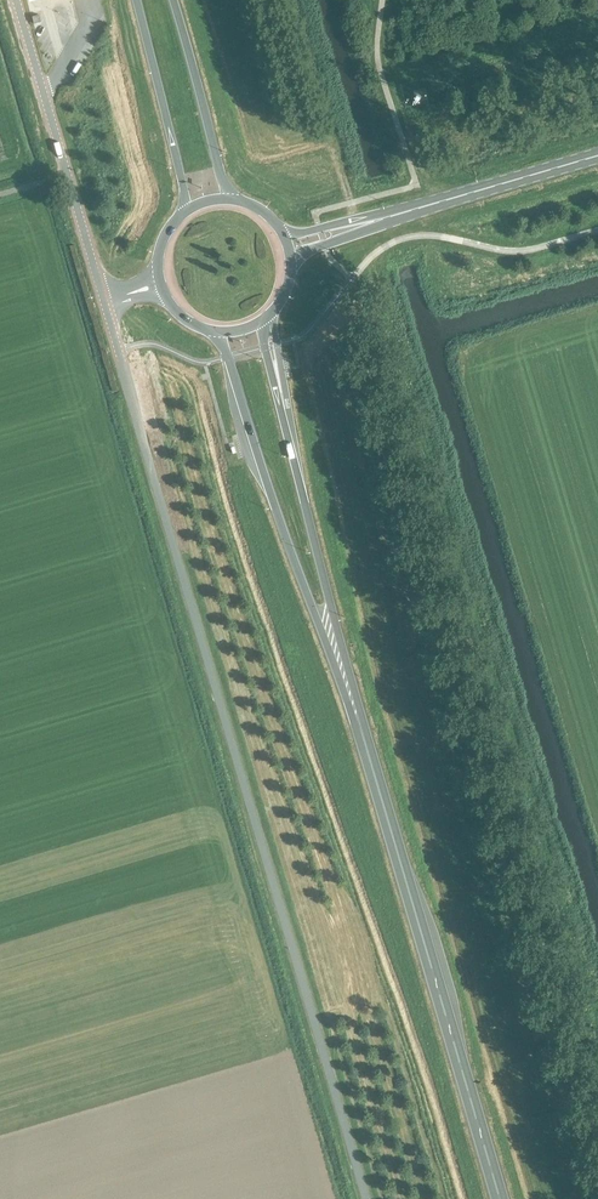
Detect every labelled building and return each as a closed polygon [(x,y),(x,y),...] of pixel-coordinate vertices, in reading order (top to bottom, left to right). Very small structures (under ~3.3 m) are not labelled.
[(39,14),(32,16),(33,23),(40,21),(39,14)] [(306,171),(308,182),(317,180),(316,170),(306,171)] [(188,174),(189,192),(199,191),(198,174),(188,174)]
